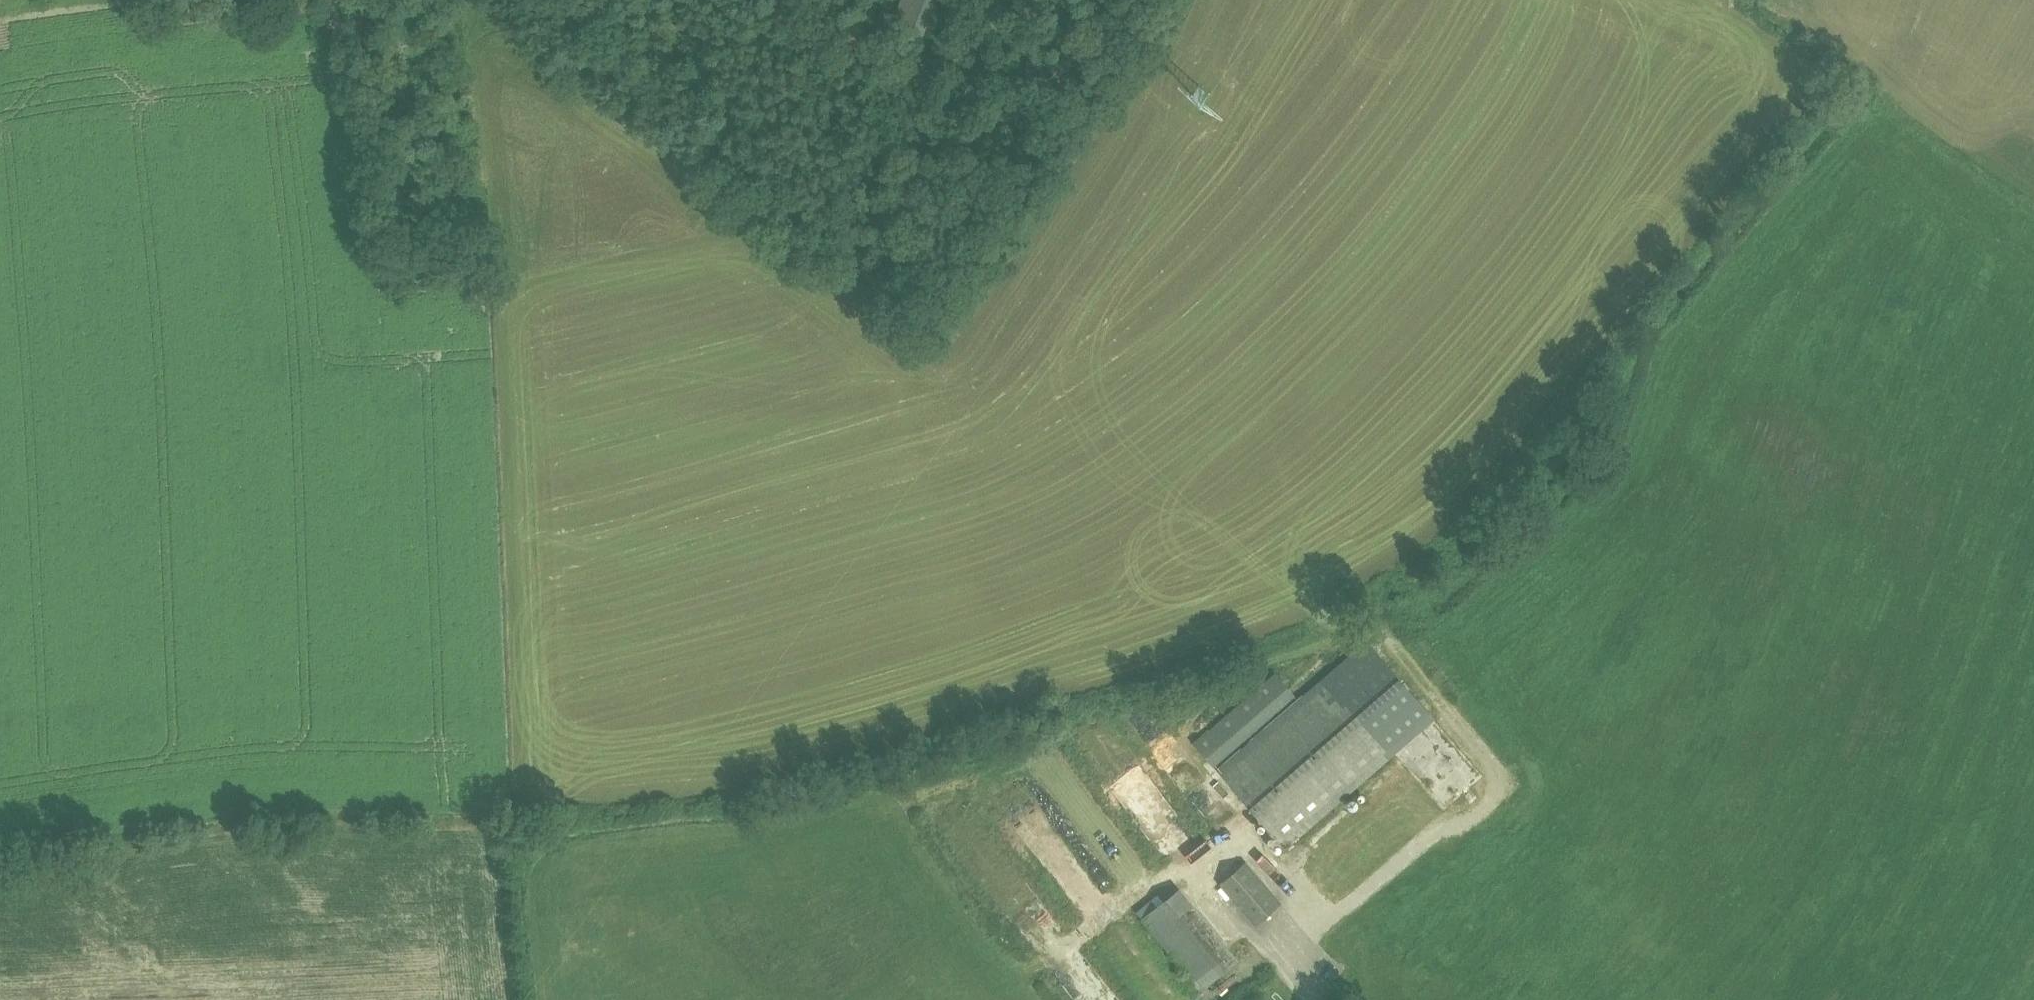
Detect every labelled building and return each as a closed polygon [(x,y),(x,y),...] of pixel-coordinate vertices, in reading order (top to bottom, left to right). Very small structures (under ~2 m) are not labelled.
[(893,29),(923,40),(938,0),(904,0),(893,29)] [(1316,820),(1318,821),(1394,754),(1394,753),(1434,718),(1367,640),(1327,675),(1326,674),(1248,741),(1249,743),(1219,769),(1286,846),(1316,820)] [(1133,716),(1139,726),(1153,718),(1148,709),(1133,716)] [(1146,727),(1157,744),(1167,737),(1156,720),(1146,727)] [(1475,759),(1445,781),(1442,778),(1434,783),(1450,804),(1488,777),(1475,759)] [(1242,812),(1231,834),(1245,842),(1257,819),(1242,812)] [(1281,902),(1246,862),(1221,883),(1256,924),(1281,902)] [(1201,991),(1240,960),(1180,887),(1142,918),(1201,991)]
